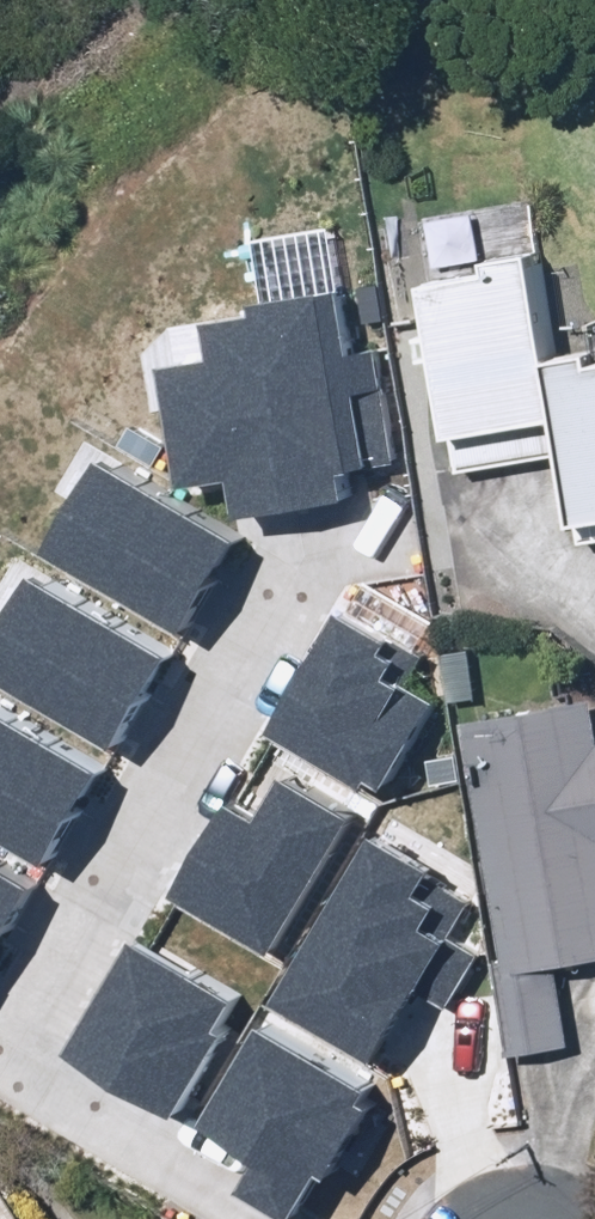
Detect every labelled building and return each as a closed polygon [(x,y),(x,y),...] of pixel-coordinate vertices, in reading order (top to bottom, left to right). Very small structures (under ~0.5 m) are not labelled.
[(594,530),(594,358),(562,364),(544,262),(432,281),(460,445),(573,425),(591,530),(594,530)] [(177,342),(197,465),(395,433),(381,346),(356,350),(346,285),(217,306),(222,335),(177,342)] [(105,440),(49,535),(195,621),(252,525),(105,440)] [(0,613),(0,654),(122,725),(177,632),(37,550),(0,613)] [(340,593),(278,699),(384,760),(433,677),(403,660),(417,638),(340,593)] [(58,840),(110,754),(0,688),(0,806),(58,840)] [(458,728),(495,1064),(573,1056),(564,971),(594,967),(594,748),(591,713),(458,728)] [(233,776),(179,875),(277,929),(351,794),(284,758),(265,794),(233,776)] [(380,842),(288,981),(374,1037),(415,974),(449,996),(473,959),(436,934),(461,895),(380,842)] [(41,872),(0,847),(0,941),(41,872)] [(138,914),(74,1017),(189,1088),(253,983),(138,914)] [(280,1025),(234,1108),(278,1132),(259,1166),(307,1193),(372,1077),(280,1025)] [(0,1188),(0,1218),(19,1218),(0,1188)]
